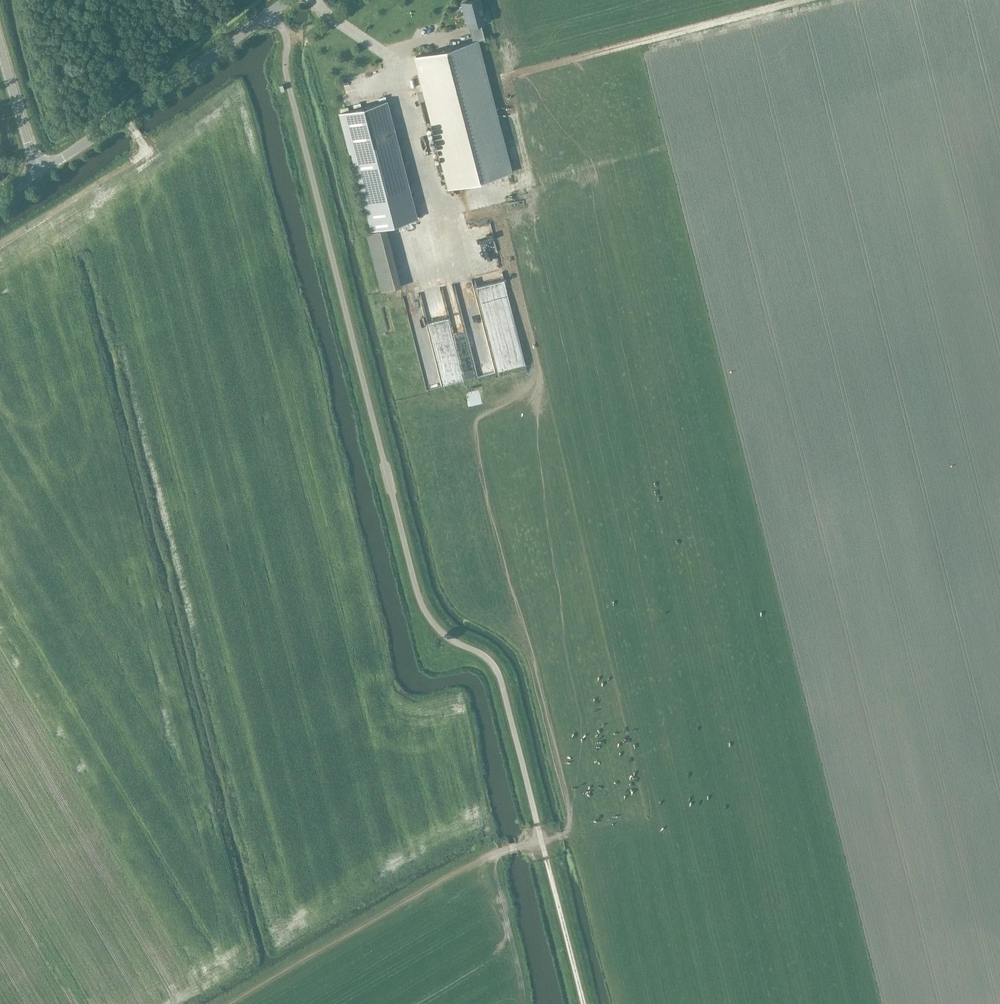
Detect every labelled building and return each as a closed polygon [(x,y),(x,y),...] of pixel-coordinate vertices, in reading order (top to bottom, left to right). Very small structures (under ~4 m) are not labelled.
[(490,20),(487,10),(482,12),(479,0),(474,0),(465,2),(468,15),(464,16),(467,26),(469,26),(473,42),(415,57),(450,188),(510,173),(476,41),(484,39),(480,23),(490,20)] [(386,101),(341,113),(371,230),(416,218),(386,101)] [(401,286),(386,228),(366,233),(381,292),(401,286)]
